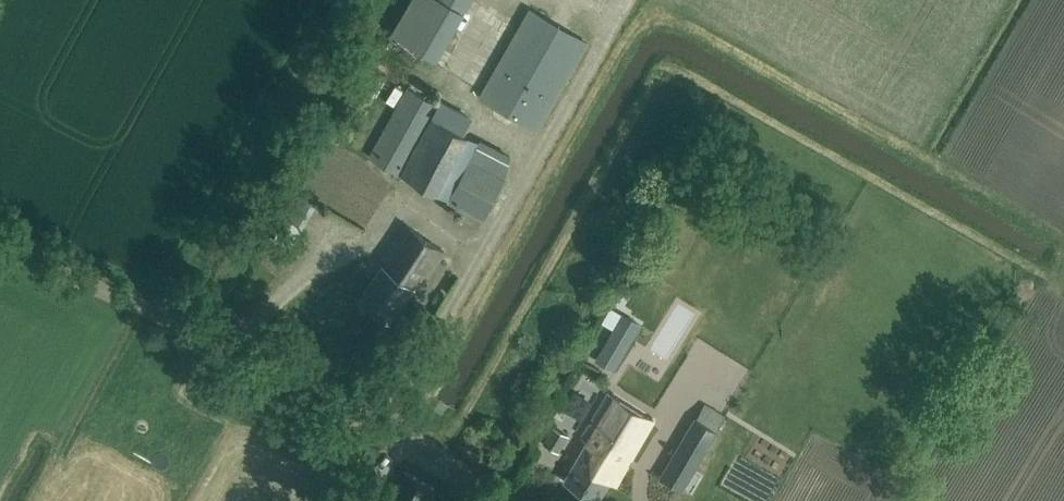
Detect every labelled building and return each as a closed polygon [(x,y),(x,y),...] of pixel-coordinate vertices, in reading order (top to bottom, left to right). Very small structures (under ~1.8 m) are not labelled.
[(395,32),(431,51),(457,0),(412,0),(395,32)] [(537,132),(588,43),(528,10),(478,98),(537,132)] [(440,107),(407,88),(369,157),(447,200),(482,221),(505,179),(509,163),(477,146),(479,142),(463,134),(471,118),(442,102),(440,107)] [(417,291),(444,252),(406,225),(379,264),(382,266),(358,301),(390,324),(414,289),(417,291)] [(622,313),(596,360),(614,370),(640,324),(622,313)] [(653,421),(609,393),(581,439),(588,443),(565,482),(597,500),(609,481),(615,485),(653,421)] [(561,454),(571,437),(556,427),(546,444),(561,454)] [(683,491),(707,452),(685,439),(661,478),(683,491)] [(439,491),(401,470),(384,500),(434,500),(439,491)]
